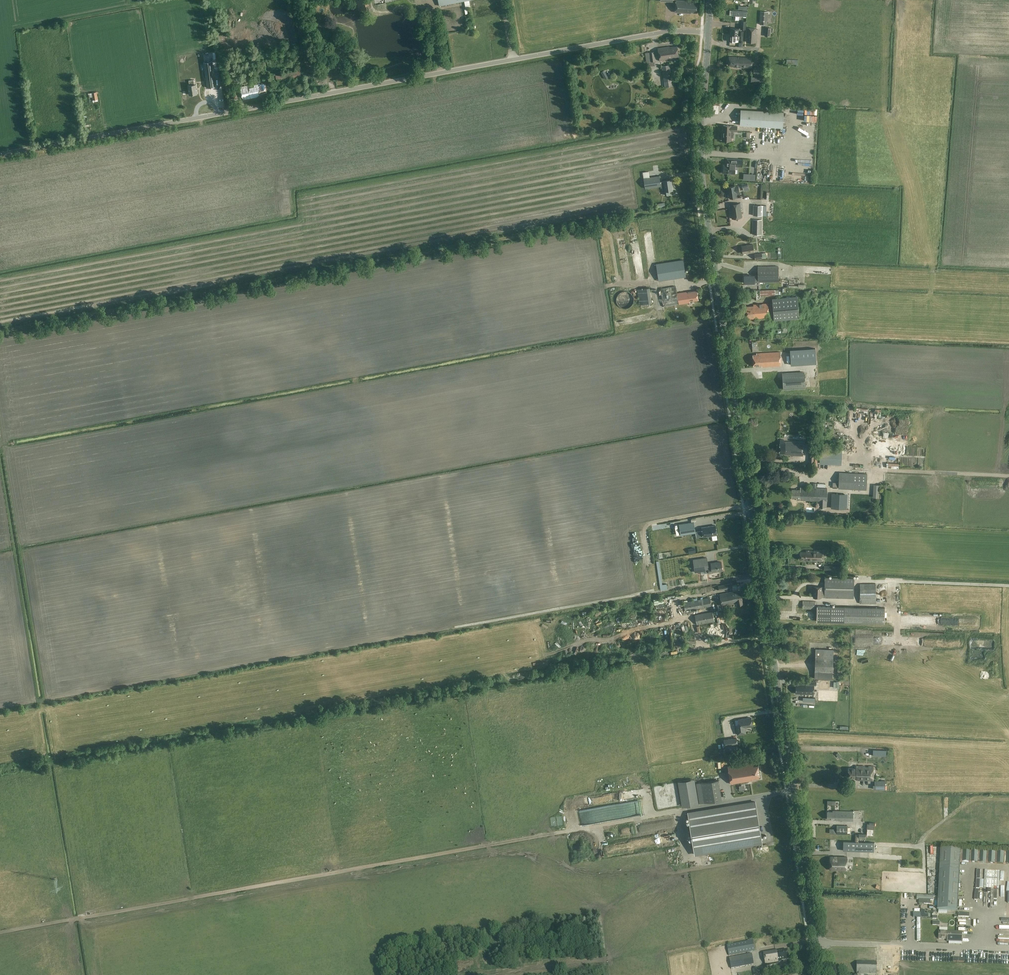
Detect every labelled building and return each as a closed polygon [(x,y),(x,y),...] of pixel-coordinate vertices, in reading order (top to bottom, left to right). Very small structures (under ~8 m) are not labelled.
[(676,0),(675,12),(691,13),(691,12),(697,12),(698,3),(689,2),(689,1),(676,0)] [(760,11),(759,24),(767,25),(768,12),(760,11)] [(747,28),(746,42),(756,43),(756,29),(747,28)] [(738,42),(739,34),(730,33),(729,41),(738,42)] [(670,47),(670,46),(658,48),(660,60),(673,58),(673,57),(678,56),(677,46),(674,47),(674,46),(670,47)] [(646,63),(649,62),(649,66),(655,65),(655,61),(656,61),(654,52),(645,53),(646,63)] [(752,58),(729,56),(728,65),(734,65),(734,67),(751,68),(752,58)] [(212,62),(204,63),(208,87),(216,86),(212,62)] [(661,66),(665,86),(673,85),(670,65),(661,66)] [(300,71),(276,75),(277,80),(301,76),(300,71)] [(188,85),(190,95),(197,94),(196,84),(195,84),(194,80),(189,80),(190,85),(188,85)] [(259,83),(240,87),(242,100),(257,97),(256,95),(259,95),(259,97),(268,95),(266,85),(260,86),(259,83)] [(741,109),(740,125),(783,128),(784,112),(741,109)] [(733,137),(734,131),(737,131),(737,126),(724,125),(723,135),(723,140),(731,141),(731,137),(733,137)] [(735,174),(735,166),(742,166),(743,160),(733,159),(727,159),(727,165),(724,165),(723,173),(735,174)] [(661,188),(664,188),(665,195),(670,195),(669,191),(673,190),(671,179),(663,181),(660,182),(660,176),(644,178),(645,188),(660,186),(661,188)] [(738,186),(727,187),(728,192),(729,192),(729,194),(728,195),(728,197),(729,198),(730,198),(737,197),(736,193),(739,193),(738,186)] [(742,217),(741,209),(743,208),(742,203),(730,204),(732,219),(742,217)] [(764,209),(762,209),(762,206),(753,206),(753,216),(764,216),(764,209)] [(761,235),(761,220),(753,219),(752,234),(761,235)] [(748,245),(742,246),(743,253),(747,253),(754,252),(753,244),(748,245)] [(683,259),(656,264),(659,281),(686,276),(683,259)] [(754,275),(744,276),(745,283),(754,283),(754,282),(779,282),(778,266),(758,266),(758,275),(754,276),(754,275)] [(676,286),(660,288),(663,306),(690,302),(689,301),(698,300),(697,290),(677,293),(676,286)] [(650,288),(642,289),(637,289),(640,305),(652,303),(650,288)] [(754,300),(757,300),(761,300),(761,298),(760,298),(760,296),(775,295),(775,290),(754,290),(754,300)] [(753,306),(745,307),(746,318),(750,318),(750,319),(769,317),(769,318),(774,318),(774,320),(799,318),(797,296),(772,299),(772,303),(753,304),(753,306)] [(804,362),(802,350),(793,351),(792,349),(786,350),(788,364),(804,362)] [(756,354),(753,355),(754,366),(762,365),(762,367),(781,366),(780,352),(756,353),(756,354)] [(805,388),(804,372),(782,374),(783,389),(805,388)] [(784,440),(780,439),(779,455),(783,455),(783,453),(785,453),(785,455),(803,456),(803,442),(784,441),(784,440)] [(817,471),(830,472),(831,461),(817,461),(817,471)] [(867,474),(840,472),(839,488),(866,490),(867,474)] [(800,489),(792,489),(792,498),(796,498),(796,500),(818,501),(818,507),(827,508),(827,488),(800,487),(800,489)] [(845,494),(832,493),(831,508),(844,508),(845,494)] [(696,533),(694,522),(679,524),(680,535),(696,533)] [(702,527),(703,537),(717,535),(716,525),(702,527)] [(808,561),(824,561),(824,551),(806,550),(806,552),(800,552),(800,559),(806,559),(806,560),(808,560),(808,561)] [(721,562),(711,563),(711,567),(708,568),(707,558),(693,560),(695,572),(700,571),(701,574),(706,574),(706,573),(709,573),(712,573),(712,572),(722,570),(721,562)] [(825,587),(814,586),(813,597),(854,598),(854,578),(825,578),(825,587)] [(860,584),(859,604),(876,603),(875,584),(860,584)] [(733,592),(733,591),(719,594),(722,606),(737,603),(737,605),(743,604),(742,600),(743,600),(741,591),(733,592)] [(710,597),(683,602),(685,611),(712,606),(710,597)] [(803,609),(815,609),(815,601),(803,601),(803,609)] [(884,623),(885,608),(818,606),(817,621),(884,623)] [(665,621),(665,619),(665,614),(664,608),(653,609),(654,622),(665,621)] [(715,621),(713,611),(694,615),(696,625),(715,621)] [(636,625),(635,621),(623,624),(624,629),(636,625)] [(833,650),(815,649),(814,678),(832,679),(833,650)] [(816,682),(808,681),(806,681),(806,685),(796,684),(795,693),(814,694),(814,685),(816,685),(816,682)] [(736,725),(738,734),(746,733),(745,727),(752,726),(751,717),(738,719),(739,725),(736,725)] [(737,738),(723,740),(725,747),(738,745),(737,738)] [(754,766),(753,762),(728,766),(731,784),(756,780),(756,779),(759,778),(759,776),(760,775),(758,765),(754,766)] [(873,780),(874,771),(874,766),(856,766),(856,768),(848,768),(848,777),(858,778),(858,780),(873,780)] [(694,779),(678,781),(682,807),(698,804),(694,779)] [(699,804),(704,803),(722,800),(718,780),(701,782),(696,783),(699,804)] [(762,843),(761,838),(763,838),(762,835),(761,835),(755,802),(688,813),(695,854),(759,844),(762,843)] [(833,812),(827,811),(827,819),(832,819),(832,820),(853,821),(853,811),(833,811),(833,812)] [(837,825),(836,834),(847,834),(847,826),(837,825)] [(843,851),(859,851),(874,852),(874,843),(859,842),(843,841),(843,851)] [(940,850),(939,869),(937,909),(957,910),(960,851),(940,850)] [(830,870),(847,870),(847,857),(830,857),(830,870)] [(916,876),(916,867),(860,864),(860,868),(865,868),(865,873),(916,876)] [(856,870),(848,870),(848,878),(856,879),(856,870)] [(918,905),(919,905),(933,906),(933,898),(918,897),(918,905)] [(962,932),(939,931),(938,939),(947,939),(947,941),(962,942),(962,932)] [(729,956),(755,951),(753,940),(727,945),(729,956)] [(776,949),(763,951),(765,965),(782,963),(781,960),(788,959),(787,950),(776,951),(776,949)] [(1003,957),(1003,952),(1000,952),(999,962),(1008,963),(1008,957),(1003,957)] [(752,953),(730,958),(732,968),(754,964),(752,953)] [(860,974),(876,974),(877,961),(856,961),(856,973),(857,973),(857,974),(860,974)]
